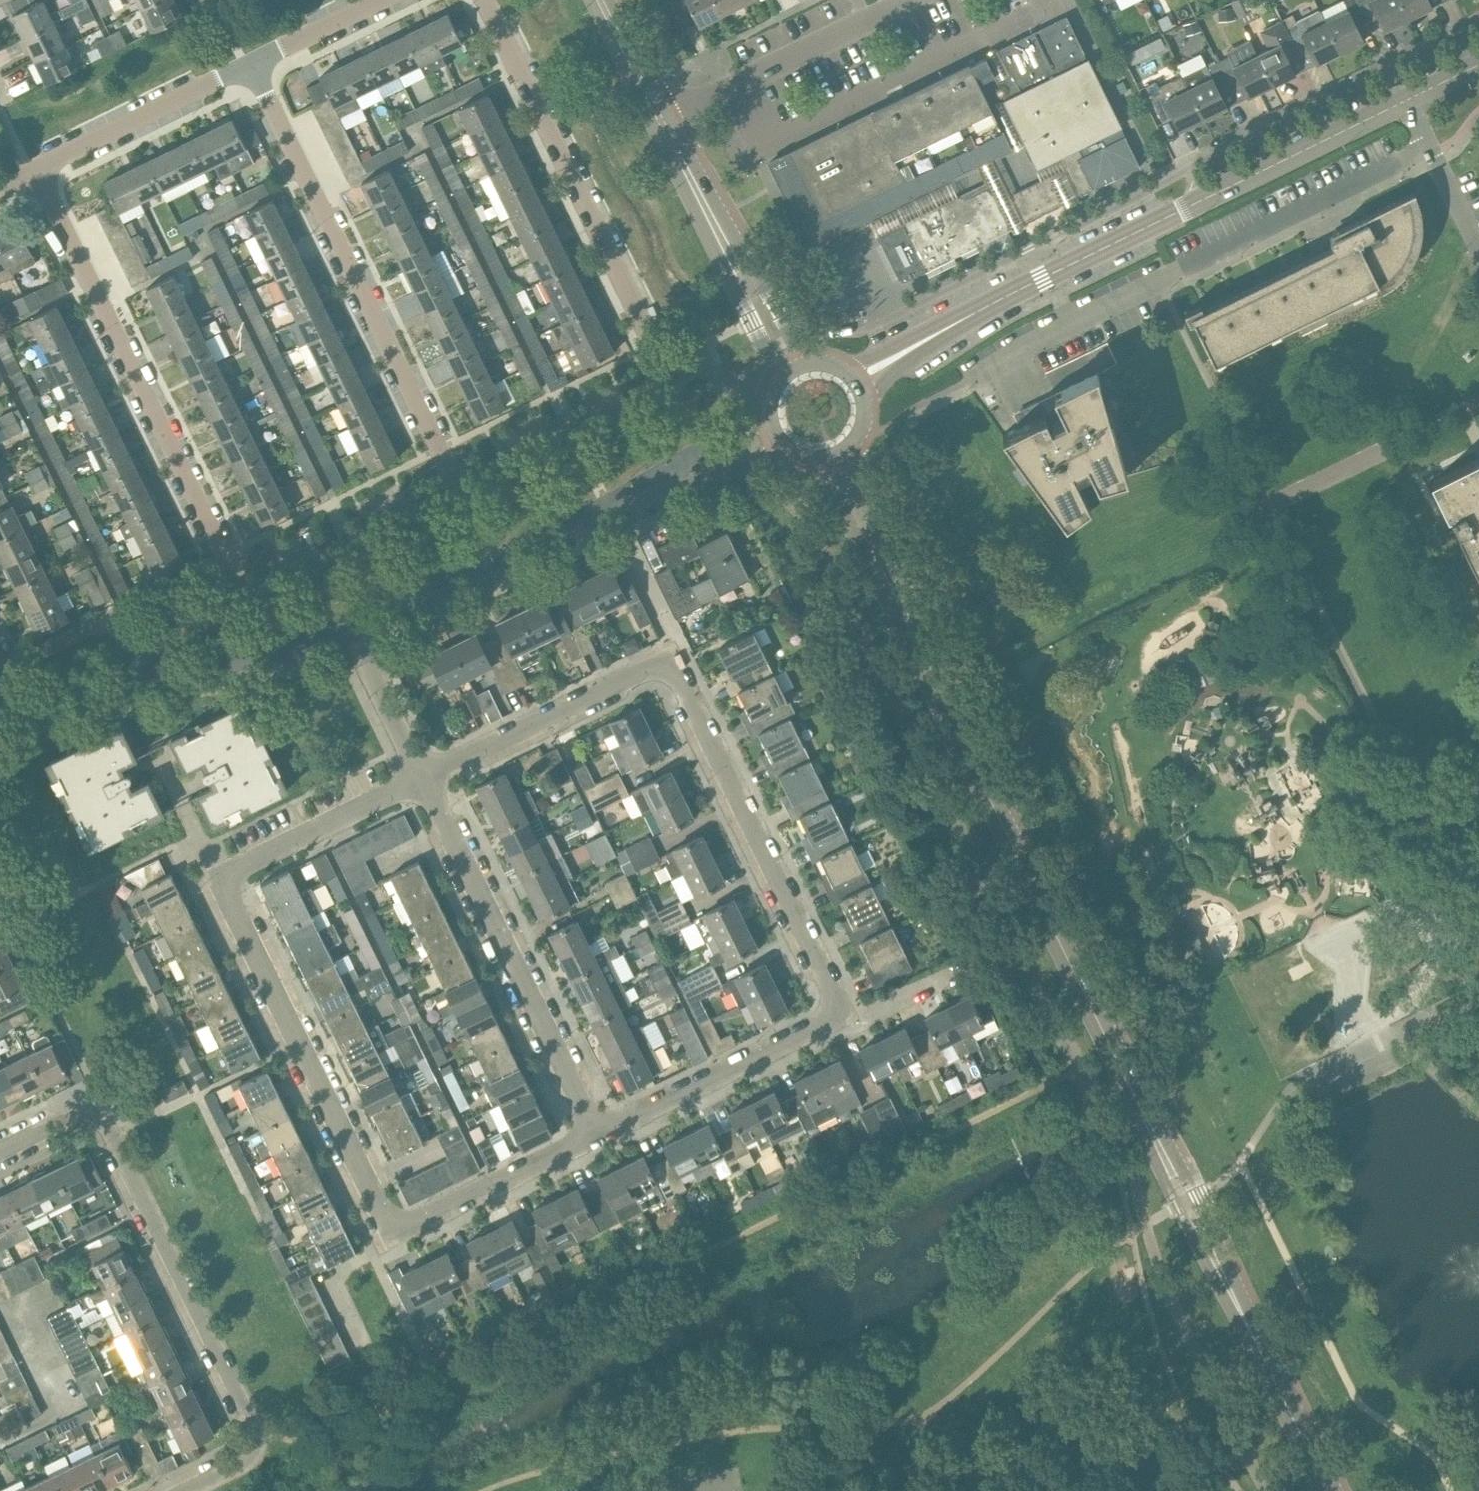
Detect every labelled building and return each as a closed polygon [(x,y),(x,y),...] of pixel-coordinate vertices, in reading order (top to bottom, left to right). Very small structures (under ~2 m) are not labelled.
[(64,20),(59,9),(50,14),(43,0),(13,14),(25,39),(55,24),(64,20)] [(79,13),(91,7),(87,0),(72,0),(79,13)] [(96,4),(102,16),(115,10),(109,0),(104,0),(96,4)] [(142,9),(162,0),(138,0),(142,9)] [(142,9),(153,32),(183,17),(189,14),(182,0),(162,0),(142,9)] [(715,0),(686,0),(699,25),(698,25),(699,26),(701,25),(700,25),(712,19),(712,20),(723,15),(715,0)] [(723,15),(733,10),(732,9),(745,3),(743,0),(715,0),(723,15)] [(1251,0),(1241,0),(1233,5),(1237,13),(1239,16),(1254,7),(1251,0)] [(1357,0),(1345,0),(1343,1),(1348,11),(1325,21),(1340,51),(1353,45),(1353,46),(1364,41),(1357,27),(1368,22),(1357,0)] [(1400,0),(1357,0),(1368,22),(1379,17),(1385,30),(1396,25),(1396,24),(1408,18),(1400,0)] [(1408,18),(1421,11),(1421,12),(1432,7),(1429,0),(1400,0),(1408,18)] [(91,7),(79,13),(85,24),(97,19),(91,7)] [(1235,19),(1234,7),(1217,9),(1219,21),(1235,19)] [(1340,51),(1325,21),(1319,9),(1296,21),(1297,23),(1288,28),(1301,55),(1311,50),(1317,63),(1328,58),(1328,57),(1340,51)] [(427,24),(441,53),(463,42),(449,14),(427,24)] [(1040,29),(1035,31),(1053,69),(1056,75),(1005,99),(1037,166),(1077,147),(1077,149),(1121,126),(1099,83),(1094,85),(1090,87),(1089,88),(1078,64),(1087,60),(1088,59),(1085,52),(1067,16),(1040,29)] [(1202,32),(1199,21),(1185,25),(1189,37),(1202,32)] [(1258,55),(1272,84),(1284,78),(1285,79),(1296,74),(1289,61),(1301,55),(1288,28),(1284,22),(1264,32),(1272,48),(1258,55)] [(36,61),(66,46),(55,24),(25,39),(36,61)] [(425,74),(446,63),(441,53),(427,24),(406,35),(420,64),(425,74)] [(120,29),(108,35),(115,50),(127,44),(120,29)] [(1021,38),(1000,48),(1010,68),(1018,86),(1053,69),(1035,31),(1034,32),(1025,36),(1021,38)] [(115,50),(108,35),(107,35),(108,36),(95,42),(102,56),(115,50)] [(420,64),(406,35),(384,45),(399,74),(420,64)] [(1119,45),(1122,53),(1133,48),(1129,40),(1119,45)] [(363,56),(371,72),(383,96),(383,95),(378,84),(399,74),(384,45),(363,56)] [(77,69),(66,46),(36,61),(47,83),(77,69)] [(1272,84),(1258,55),(1235,66),(1230,56),(1219,62),(1232,89),(1242,84),(1249,97),(1260,92),(1259,91),(1272,84)] [(356,95),(377,85),(371,72),(363,56),(342,66),(356,95)] [(790,152),(770,162),(787,198),(810,245),(828,236),(831,235),(851,225),(856,222),(870,216),(1011,148),(981,86),(987,83),(985,80),(995,75),(986,57),(970,65),(969,63),(968,64),(968,65),(903,97),(896,100),(821,137),(790,152)] [(1078,64),(1090,87),(1099,82),(1088,59),(1087,60),(1078,64)] [(1219,62),(1207,67),(1205,64),(1183,75),(1204,118),(1216,112),(1217,113),(1227,107),(1221,94),(1232,89),(1219,62)] [(308,87),(316,105),(330,98),(336,109),(339,117),(361,106),(356,95),(342,66),(320,77),(322,81),(308,87)] [(1191,124),(1204,118),(1183,75),(1182,76),(1189,89),(1178,94),(1171,80),(1159,86),(1157,81),(1146,86),(1163,123),(1174,117),(1181,130),(1192,125),(1191,124)] [(480,77),(458,88),(463,98),(485,87),(480,77)] [(458,88),(437,98),(442,108),(463,98),(458,88)] [(460,109),(470,130),(499,116),(488,94),(460,109)] [(317,117),(336,109),(330,98),(316,105),(312,107),(317,117)] [(442,108),(437,98),(416,108),(421,119),(442,108)] [(421,119),(416,108),(394,119),(399,129),(421,119)] [(341,119),(339,117),(336,109),(317,117),(322,128),(341,119)] [(510,138),(499,116),(470,130),(481,152),(510,138)] [(233,119),(211,130),(233,173),(255,162),(247,148),(261,141),(249,117),(236,124),(233,119)] [(328,138),(346,129),(341,119),(322,128),(328,138)] [(433,149),(444,143),(433,121),(422,126),(433,149)] [(1121,126),(1077,149),(1082,158),(1078,160),(1093,189),(1140,166),(1121,126)] [(351,140),(346,129),(328,138),(333,149),(351,140)] [(233,173),(211,130),(190,140),(204,168),(214,163),(221,178),(233,173)] [(491,173),(520,159),(510,138),(481,152),(491,173)] [(383,150),(388,161),(410,150),(404,139),(383,150)] [(183,179),(204,168),(190,140),(169,151),(183,179)] [(338,159),(356,150),(351,140),(333,149),(338,159)] [(444,143),(433,149),(443,170),(458,163),(464,160),(460,153),(451,158),(444,143)] [(338,159),(343,170),(361,161),(356,150),(338,159)] [(383,150),(361,161),(366,172),(388,161),(383,150)] [(147,161),(162,190),(183,179),(169,151),(147,161)] [(425,179),(436,173),(426,152),(415,157),(425,179)] [(502,194),(530,180),(520,159),(491,173),(502,194)] [(126,172),(140,201),(162,190),(147,161),(126,172)] [(348,180),(366,172),(361,161),(343,170),(348,180)] [(458,163),(443,170),(454,191),(465,186),(454,165),(458,163)] [(362,182),(373,204),(400,191),(389,169),(362,182)] [(115,203),(119,212),(140,201),(126,172),(104,182),(115,203)] [(447,194),(436,173),(425,179),(436,200),(447,194)] [(1045,178),(1040,180),(1022,189),(1013,193),(1012,194),(1011,198),(1023,222),(1041,213),(1041,214),(1062,204),(1050,179),(1049,179),(1045,178)] [(492,199),(502,220),(512,216),(541,202),(530,180),(502,194),(492,199)] [(265,183),(243,193),(248,203),(270,193),(265,183)] [(464,213),(475,207),(465,186),(454,191),(464,213)] [(221,203),(226,214),(237,208),(248,203),(243,193),(235,197),(231,188),(217,195),(221,203)] [(383,226),(410,212),(400,191),(373,204),(383,226)] [(927,270),(1010,229),(992,193),(983,191),(942,212),(936,212),(926,216),(925,220),(927,225),(909,234),(904,225),(881,236),(883,240),(881,240),(900,279),(901,278),(903,281),(927,270)] [(1334,245),(1204,308),(1202,304),(1185,312),(1191,323),(1195,321),(1212,356),(1208,358),(1208,359),(1213,357),(1215,362),(1296,322),(1299,330),(1382,289),(1387,286),(1392,283),(1397,279),(1402,275),(1406,270),(1410,265),(1413,259),(1416,254),(1418,248),(1420,242),(1421,236),(1422,229),(1422,223),(1422,217),(1421,211),(1420,204),(1418,198),(1415,193),(1416,192),(1415,191),(1333,231),(1333,233),(1334,232),(1335,235),(1330,238),(1334,245)] [(447,194),(436,200),(446,221),(457,216),(447,194)] [(257,235),(284,222),(273,200),(246,213),(257,235)] [(551,223),(541,202),(512,216),(523,237),(551,223)] [(120,214),(119,212),(115,203),(97,212),(102,223),(120,214)] [(226,214),(221,203),(199,213),(205,224),(226,214)] [(475,207),(464,213),(475,234),(486,229),(482,221),(489,218),(482,204),(475,207)] [(421,234),(410,212),(383,226),(394,247),(421,234)] [(205,224),(199,213),(178,224),(183,234),(205,224)] [(120,214),(102,223),(107,234),(125,225),(120,214)] [(468,237),(457,216),(446,221),(457,243),(468,237)] [(267,256),(294,243),(284,222),(257,235),(267,256)] [(533,258),(562,244),(551,223),(523,237),(533,258)] [(14,273),(36,262),(18,225),(0,233),(0,245),(14,273)] [(130,235),(125,225),(107,234),(112,244),(130,235)] [(208,232),(218,254),(230,248),(219,226),(208,232)] [(496,250),(486,229),(475,234),(485,255),(496,250)] [(194,230),(188,233),(191,240),(198,237),(194,230)] [(132,238),(135,246),(141,256),(144,262),(151,258),(139,234),(132,238)] [(404,268),(431,255),(421,234),(394,247),(404,268)] [(132,238),(130,235),(112,244),(117,254),(135,246),(132,238)] [(468,237),(457,243),(467,264),(478,258),(468,237)] [(305,264),(294,243),(267,256),(278,277),(305,264)] [(544,280),(572,266),(562,244),(533,258),(544,280)] [(0,245),(0,281),(1,283),(15,276),(13,273),(14,273),(0,245)] [(122,265),(141,256),(135,246),(117,254),(122,265)] [(168,257),(173,267),(194,256),(189,246),(181,250),(168,257)] [(229,275),(240,269),(230,248),(218,254),(229,275)] [(496,277),(506,271),(496,250),(485,255),(496,277)] [(404,268),(415,290),(442,276),(437,266),(442,263),(437,252),(431,255),(404,268)] [(144,262),(141,256),(122,265),(128,275),(146,266),(144,262)] [(211,283),(223,278),(212,256),(201,261),(211,283)] [(151,277),(173,267),(168,257),(146,267),(151,277)] [(478,285),(489,280),(478,258),(467,264),(478,285)] [(229,275),(239,296),(250,291),(245,280),(265,270),(262,262),(241,272),(240,269),(229,275)] [(288,299),(315,286),(305,264),(278,277),(288,299)] [(151,277),(146,267),(146,266),(128,275),(133,286),(151,277)] [(572,266),(544,280),(554,301),(583,287),(572,266)] [(147,288),(158,310),(185,296),(196,291),(185,269),(147,288)] [(496,277),(506,298),(517,293),(506,271),(496,277)] [(270,274),(251,283),(253,289),(273,280),(270,274)] [(452,298),(442,276),(415,290),(425,311),(452,298)] [(44,286),(25,295),(32,310),(68,292),(61,277),(44,286)] [(222,305),(233,299),(223,278),(211,283),(222,305)] [(488,306),(499,301),(489,280),(478,285),(488,306)] [(289,325),(325,307),(315,286),(288,299),(298,319),(289,324),(289,325)] [(554,327),(555,327),(593,308),(583,287),(554,301),(564,322),(554,327)] [(506,298),(517,319),(533,311),(536,310),(525,289),(517,293),(506,298)] [(261,312),(250,291),(239,296),(250,317),(261,312)] [(20,315),(32,310),(25,295),(13,300),(20,315)] [(158,310),(168,331),(195,318),(185,296),(158,310)] [(436,332),(463,319),(452,298),(425,311),(436,332)] [(244,321),(233,299),(222,305),(232,326),(244,321)] [(510,322),(499,301),(488,306),(482,310),(492,331),(499,327),(499,328),(510,322)] [(28,320),(39,341),(68,327),(57,305),(28,320)] [(299,346),(309,341),(336,328),(325,307),(289,325),(299,346)] [(604,330),(593,308),(555,327),(565,349),(604,330)] [(517,319),(527,341),(538,336),(527,314),(533,311),(517,319)] [(260,339),(271,333),(261,312),(250,317),(260,339)] [(206,339),(195,318),(168,331),(179,352),(206,339)] [(436,332),(446,354),(473,340),(463,319),(436,332)] [(243,347),(254,342),(244,321),(232,326),(243,347)] [(510,349),(520,344),(510,322),(499,328),(510,349)] [(42,367),(78,349),(68,327),(39,341),(49,362),(41,366),(42,367)] [(346,350),(336,328),(309,341),(319,363),(346,350)] [(604,330),(565,349),(576,370),(579,377),(589,372),(586,365),(614,351),(604,330)] [(14,354),(3,332),(0,333),(0,353),(3,359),(14,354)] [(271,360),(282,355),(271,333),(260,339),(271,360)] [(538,362),(548,357),(538,336),(527,341),(538,362)] [(189,374),(216,360),(206,339),(179,352),(189,374)] [(457,375),(484,362),(473,340),(446,354),(457,375)] [(253,369),(264,363),(254,342),(243,347),(253,369)] [(521,370),(531,365),(520,344),(510,349),(521,370)] [(60,384),(89,370),(78,349),(42,367),(47,378),(38,383),(42,393),(60,384)] [(330,384),(357,371),(346,350),(319,363),(330,384)] [(562,375),(571,370),(562,350),(552,355),(562,375)] [(25,375),(14,354),(3,359),(13,381),(25,375)] [(1004,435),(1067,521),(1091,504),(1083,488),(1185,459),(1133,354),(1117,362),(1020,410),(1027,423),(1004,435)] [(292,376),(282,355),(271,360),(281,381),(292,376)] [(558,378),(548,357),(538,362),(552,391),(569,382),(566,374),(558,378)] [(199,395),(227,382),(216,360),(189,374),(199,395)] [(484,362),(457,375),(467,396),(494,383),(484,362)] [(264,390),(275,385),(264,363),(253,369),(264,390)] [(531,365),(521,370),(531,392),(541,387),(531,365)] [(89,370),(60,384),(66,395),(59,399),(64,409),(71,405),(99,391),(89,370)] [(340,405),(367,392),(357,371),(330,384),(340,405)] [(35,396),(25,375),(13,381),(24,402),(35,396)] [(303,397),(292,376),(281,381),(292,403),(303,397)] [(210,416),(237,403),(227,382),(199,395),(210,416)] [(494,383),(467,396),(478,418),(505,405),(494,383)] [(285,406),(275,385),(264,390),(274,411),(285,406)] [(81,427),(110,413),(99,391),(71,405),(81,427)] [(351,427),(378,413),(367,392),(340,405),(351,427)] [(35,423),(46,418),(35,396),(24,402),(35,423)] [(302,424),(313,419),(303,397),(292,403),(302,424)] [(220,438),(248,424),(237,403),(210,416),(220,438)] [(285,433),(296,427),(285,406),(274,411),(285,433)] [(4,428),(24,418),(19,408),(14,411),(13,409),(0,416),(0,420),(4,428)] [(92,448),(120,434),(110,413),(81,427),(92,448)] [(361,448),(388,435),(378,413),(351,427),(361,448)] [(30,429),(24,418),(4,428),(9,437),(22,431),(23,432),(30,429)] [(45,445),(56,439),(46,418),(35,423),(45,445)] [(324,440),(313,419),(302,424),(313,445),(324,440)] [(258,446),(248,424),(220,438),(231,459),(258,446)] [(296,454),(306,449),(296,427),(285,433),(296,454)] [(131,455),(120,434),(92,448),(102,469),(131,455)] [(388,435),(361,448),(372,470),(399,457),(388,435)] [(45,445),(56,466),(67,460),(56,439),(45,445)] [(334,461),(324,440),(313,445),(323,466),(334,461)] [(241,480),(268,467),(258,446),(231,459),(241,480)] [(317,470),(306,449),(296,454),(306,475),(317,470)] [(56,466),(66,487),(77,482),(70,467),(89,458),(86,451),(67,460),(56,466)] [(141,477),(131,455),(102,469),(113,491),(141,477)] [(1434,481),(1434,482),(1435,481),(1478,572),(1478,459),(1434,481)] [(334,461),(323,466),(334,488),(344,483),(336,465),(334,461)] [(26,473),(31,483),(51,473),(46,463),(26,473)] [(279,489),(268,467),(241,480),(252,502),(279,489)] [(317,470),(306,475),(308,479),(317,497),(327,492),(317,470)] [(56,483),(51,473),(31,483),(36,493),(56,483)] [(123,512),(152,498),(141,477),(113,491),(123,512)] [(77,508),(88,503),(77,482),(66,487),(77,508)] [(289,510),(279,489),(252,502),(263,524),(289,510)] [(162,519),(152,498),(123,512),(128,522),(119,527),(125,538),(134,533),(162,519)] [(87,530),(98,524),(88,503),(77,508),(87,530)] [(24,528),(23,527),(38,520),(32,508),(17,515),(12,505),(0,511),(0,540),(24,528)] [(58,523),(73,515),(68,507),(53,514),(58,523)] [(80,530),(74,518),(68,521),(53,528),(59,540),(80,530)] [(173,541),(162,519),(134,533),(144,555),(173,541)] [(87,530),(98,551),(109,546),(98,524),(87,530)] [(24,528),(0,540),(0,552),(6,565),(35,551),(24,528)] [(59,540),(63,549),(73,544),(79,557),(90,551),(80,530),(59,540)] [(727,531),(698,545),(691,531),(659,546),(669,567),(654,574),(676,618),(703,605),(699,596),(719,586),(722,592),(750,578),(727,531)] [(173,541),(144,555),(155,577),(184,562),(173,541)] [(108,573),(119,567),(109,546),(98,551),(108,573)] [(46,574),(35,551),(6,565),(17,587),(46,574)] [(95,579),(100,576),(94,563),(76,572),(83,584),(95,579)] [(130,589),(119,567),(108,573),(119,594),(130,589)] [(589,578),(608,617),(620,611),(617,604),(627,599),(640,627),(652,622),(628,573),(617,578),(612,567),(589,578)] [(29,611),(57,597),(46,574),(17,587),(29,611)] [(608,617),(589,578),(565,590),(581,622),(588,618),(591,625),(608,617)] [(96,605),(105,601),(95,579),(83,584),(88,595),(90,594),(96,605)] [(771,592),(770,598),(774,605),(784,600),(778,589),(771,592)] [(68,619),(57,597),(29,611),(40,633),(68,619)] [(521,612),(537,643),(559,632),(573,660),(584,654),(573,630),(563,610),(562,611),(559,605),(549,610),(544,600),(521,612)] [(537,643),(521,612),(498,623),(513,655),(514,654),(516,658),(504,663),(517,688),(528,682),(521,669),(543,658),(537,643)] [(583,625),(573,630),(584,654),(595,649),(583,625)] [(732,696),(739,692),(773,676),(766,662),(769,661),(754,632),(718,649),(729,672),(733,670),(735,675),(724,681),(732,696)] [(505,693),(517,688),(504,663),(493,639),(482,644),(477,633),(454,644),(469,676),(491,665),(505,693)] [(413,674),(420,687),(426,684),(427,687),(441,680),(445,688),(469,676),(454,644),(430,656),(432,660),(417,667),(419,671),(413,674)] [(752,737),(759,734),(789,719),(790,718),(797,715),(790,700),(788,701),(775,675),(773,676),(739,692),(749,713),(753,711),(756,717),(745,722),(752,737)] [(832,685),(824,689),(829,700),(837,696),(832,685)] [(486,711),(474,687),(462,692),(474,717),(486,711)] [(837,696),(829,700),(834,710),(842,706),(837,696)] [(288,789),(246,703),(172,740),(187,771),(202,763),(206,771),(205,772),(204,773),(204,774),(203,775),(203,776),(204,777),(204,778),(204,779),(205,780),(207,780),(208,780),(209,780),(210,780),(214,787),(199,795),(214,825),(288,789)] [(498,706),(486,711),(491,722),(503,716),(498,706)] [(601,726),(606,737),(604,738),(610,751),(612,751),(621,746),(624,744),(626,743),(651,731),(640,707),(601,726)] [(790,718),(789,719),(759,734),(770,755),(773,753),(776,758),(765,764),(772,779),(780,775),(809,761),(802,747),(803,746),(790,718)] [(137,758),(121,727),(48,764),(90,849),(155,817),(164,814),(148,783),(134,790),(130,782),(131,781),(132,779),(132,778),(132,777),(132,776),(132,775),(131,774),(129,773),(128,773),(127,773),(126,773),(122,766),(137,758)] [(662,753),(651,731),(612,751),(622,773),(635,767),(662,753)] [(576,770),(587,765),(574,739),(563,744),(576,770)] [(551,779),(569,771),(557,747),(543,754),(554,777),(551,778),(551,779)] [(780,775),(790,796),(794,794),(797,800),(786,805),(793,820),(800,817),(829,802),(822,789),(824,788),(817,774),(825,770),(818,756),(810,760),(809,761),(780,775)] [(576,770),(591,800),(624,784),(618,771),(596,783),(587,765),(576,770)] [(865,769),(862,777),(866,784),(878,779),(872,767),(865,769)] [(569,771),(551,779),(555,788),(573,779),(569,771)] [(655,808),(682,794),(671,771),(644,785),(631,791),(642,814),(655,808)] [(489,809),(516,796),(505,773),(478,786),(489,809)] [(624,784),(591,800),(596,811),(629,794),(624,784)] [(516,796),(489,809),(500,830),(527,817),(537,812),(539,811),(529,790),(516,796)] [(682,794),(655,808),(666,831),(694,817),(682,794)] [(813,862),(820,858),(849,844),(843,830),(844,830),(831,802),(829,802),(800,817),(810,838),(814,836),(817,842),(806,847),(813,862)] [(570,811),(575,821),(590,814),(585,804),(570,811)] [(893,810),(882,815),(887,826),(898,821),(893,810)] [(537,812),(527,817),(500,830),(511,853),(549,834),(537,812)] [(405,813),(391,820),(403,842),(416,835),(405,813)] [(594,823),(590,814),(575,821),(579,830),(594,823)] [(391,847),(403,842),(391,820),(380,826),(391,847)] [(379,853),(391,847),(380,826),(369,831),(379,853)] [(357,836),(368,859),(379,853),(369,831),(357,836)] [(511,853),(522,875),(549,862),(548,861),(562,854),(552,833),(549,834),(511,853)] [(616,853),(617,855),(622,865),(656,848),(650,835),(616,853)] [(686,872),(714,858),(702,835),(675,848),(666,853),(670,861),(665,864),(673,879),(686,872)] [(357,836),(345,842),(355,863),(364,858),(366,860),(368,859),(357,836)] [(343,869),(355,863),(345,842),(333,848),(343,869)] [(841,900),(870,885),(863,872),(865,871),(851,843),(849,844),(820,858),(831,879),(835,878),(837,883),(826,888),(834,903),(841,900)] [(612,858),(607,848),(592,855),(597,865),(612,858)] [(656,848),(622,865),(625,872),(627,876),(661,858),(656,848)] [(323,882),(328,880),(337,875),(326,852),(312,859),(323,882)] [(549,862),(522,875),(533,897),(559,884),(569,879),(573,877),(563,855),(549,862)] [(349,881),(371,870),(366,860),(364,858),(355,863),(343,869),(349,881)] [(714,858),(686,872),(698,895),(725,882),(714,858)] [(391,875),(402,898),(431,884),(419,861),(391,875)] [(272,907),(301,893),(290,870),(261,883),(272,907)] [(371,870),(349,881),(355,894),(364,890),(377,883),(371,870)] [(625,872),(605,882),(612,895),(632,886),(627,876),(625,872)] [(154,910),(183,896),(171,873),(143,887),(149,900),(133,908),(138,918),(154,910)] [(337,875),(328,880),(334,892),(343,887),(337,875)] [(580,900),(569,879),(559,884),(533,897),(543,919),(570,905),(580,900)] [(841,900),(854,927),(847,930),(854,945),(861,941),(891,927),(884,913),(886,912),(880,899),(891,894),(884,879),(873,885),(872,884),(870,885),(841,900)] [(442,906),(431,884),(402,898),(413,921),(442,906)] [(638,897),(637,896),(632,886),(612,895),(618,907),(638,897)] [(301,893),(272,907),(283,928),(312,915),(323,910),(312,887),(301,893)] [(366,916),(375,912),(364,890),(355,894),(366,916)] [(638,897),(646,915),(653,928),(687,911),(681,899),(657,911),(647,891),(637,896),(638,897)] [(165,932),(194,918),(183,896),(154,910),(165,932)] [(718,936),(745,923),(734,899),(694,919),(705,942),(718,935),(718,936)] [(416,947),(453,929),(442,906),(413,921),(420,934),(412,938),(416,947)] [(344,912),(350,924),(360,920),(354,907),(344,912)] [(108,917),(114,929),(130,921),(124,909),(108,917)] [(283,928),(294,951),(323,937),(337,931),(333,922),(331,923),(324,909),(323,910),(312,915),(283,928)] [(687,911),(653,928),(658,939),(693,922),(687,911)] [(386,934),(375,912),(366,916),(377,938),(386,934)] [(176,955),(205,941),(194,918),(165,932),(176,955)] [(361,947),(371,942),(360,920),(350,924),(361,947)] [(130,921),(114,929),(121,942),(136,934),(130,921)] [(562,956),(588,943),(577,921),(551,934),(562,956)] [(745,923),(718,936),(724,948),(713,954),(718,964),(729,959),(757,945),(745,923)] [(893,927),(891,927),(861,941),(872,963),(875,961),(878,966),(867,972),(874,987),(911,969),(904,955),(906,954),(893,927)] [(464,952),(453,929),(416,947),(424,943),(435,966),(464,952)] [(632,936),(637,946),(651,939),(646,929),(632,936)] [(337,931),(294,951),(306,974),(334,960),(328,948),(342,940),(337,931)] [(377,938),(388,961),(398,956),(388,936),(388,937),(386,934),(377,938)] [(656,949),(651,939),(637,946),(641,956),(656,949)] [(13,963),(9,955),(11,954),(6,945),(5,946),(2,940),(0,940),(0,969),(13,963)] [(187,977),(216,964),(205,941),(176,955),(187,977)] [(382,966),(371,942),(361,947),(373,970),(382,966)] [(588,943),(562,956),(572,978),(620,954),(615,943),(593,954),(588,943)] [(144,971),(152,967),(143,948),(134,952),(144,971)] [(447,989),(475,975),(464,952),(435,966),(447,989)] [(620,954),(572,978),(583,999),(621,980),(611,959),(620,955),(620,954)] [(404,968),(398,956),(388,961),(399,983),(413,976),(408,966),(404,968)] [(334,960),(306,974),(317,997),(359,976),(355,967),(341,974),(334,960)] [(0,969),(0,1012),(1,1015),(31,1000),(21,980),(23,979),(19,970),(17,971),(13,963),(0,969)] [(713,963),(678,980),(684,992),(719,975),(713,963)] [(727,982),(739,1004),(748,1000),(776,986),(765,963),(737,977),(727,982)] [(227,986),(216,964),(187,977),(198,1000),(227,986)] [(373,970),(359,976),(317,997),(328,1020),(356,1006),(351,994),(365,987),(370,999),(393,988),(382,966),(373,970)] [(162,986),(152,967),(144,971),(153,990),(162,986)] [(486,996),(475,975),(447,989),(457,1011),(486,996)] [(657,981),(654,975),(642,981),(649,995),(658,990),(666,986),(673,983),(668,975),(657,981)] [(719,975),(684,992),(690,1004),(724,986),(719,975)] [(593,1021),(620,1009),(632,1003),(621,980),(583,999),(593,1021)] [(678,993),(673,983),(666,986),(658,990),(664,1000),(678,993)] [(209,1023),(238,1009),(227,986),(198,1000),(209,1023)] [(776,986),(748,1000),(760,1023),(788,1009),(776,986)] [(971,995),(949,1006),(970,1050),(979,1045),(976,1039),(999,1027),(981,990),(971,995)] [(402,995),(408,1008),(416,1004),(410,991),(402,995)] [(397,1014),(408,1008),(402,995),(391,1001),(397,1014)] [(469,1035),(498,1021),(486,996),(457,1011),(463,1023),(453,1028),(459,1039),(469,1034),(469,1035)] [(166,1016),(175,1012),(168,1000),(160,1004),(166,1016)] [(416,1004),(408,1008),(415,1021),(422,1017),(416,1004)] [(368,1028),(356,1006),(328,1020),(339,1042),(368,1028)] [(676,1025),(680,1034),(694,1027),(684,1006),(669,1013),(676,1025)] [(932,1029),(923,1033),(938,1065),(948,1060),(942,1046),(952,1041),(959,1055),(970,1050),(949,1006),(926,1017),(932,1029)] [(415,1021),(408,1008),(397,1014),(403,1027),(415,1021)] [(238,1009),(209,1023),(221,1045),(249,1032),(238,1009)] [(604,1044),(631,1030),(620,1009),(593,1021),(604,1044)] [(15,1025),(19,1033),(22,1031),(19,1023),(30,1018),(26,1010),(11,1017),(15,1025)] [(175,1012),(166,1016),(177,1039),(186,1034),(190,1032),(184,1021),(180,1023),(175,1012)] [(11,1017),(0,1023),(0,1033),(15,1025),(11,1017)] [(699,1023),(715,1055),(736,1044),(732,1034),(721,1039),(710,1017),(699,1023)] [(469,1035),(480,1056),(508,1042),(498,1021),(469,1035)] [(339,1042),(350,1065),(379,1051),(390,1045),(379,1023),(368,1028),(339,1042)] [(433,1052),(443,1047),(432,1024),(422,1029),(433,1052)] [(631,1030),(604,1044),(615,1066),(654,1047),(643,1024),(631,1031),(631,1030)] [(694,1027),(680,1034),(695,1064),(709,1057),(694,1027)] [(897,1066),(904,1080),(913,1076),(906,1062),(918,1056),(926,1071),(938,1065),(923,1033),(911,1039),(906,1027),(884,1038),(897,1066)] [(261,1055),(249,1032),(221,1045),(231,1067),(232,1069),(261,1055)] [(379,1051),(350,1065),(361,1088),(390,1074),(417,1061),(426,1056),(415,1033),(394,1043),(400,1055),(384,1063),(379,1051)] [(186,1034),(177,1039),(188,1061),(197,1057),(191,1045),(186,1034)] [(45,1035),(35,1040),(33,1044),(37,1051),(29,1054),(44,1085),(53,1080),(54,1082),(63,1078),(62,1076),(67,1073),(65,1069),(77,1063),(64,1037),(52,1043),(49,1037),(45,1035)] [(875,1077),(897,1066),(884,1038),(861,1049),(875,1077)] [(520,1066),(508,1042),(480,1056),(486,1070),(478,1074),(483,1083),(506,1072),(520,1066)] [(449,1060),(443,1047),(433,1052),(439,1064),(449,1060)] [(665,1069),(654,1047),(615,1066),(626,1089),(665,1069)] [(29,1054),(7,1066),(22,1096),(26,1094),(27,1096),(36,1091),(35,1089),(44,1085),(29,1054)] [(437,1078),(426,1056),(417,1061),(420,1069),(413,1072),(420,1086),(426,1083),(437,1078)] [(197,1057),(188,1061),(195,1076),(204,1071),(197,1057)] [(840,1059),(819,1070),(840,1113),(861,1102),(840,1059)] [(1021,1074),(1017,1065),(1002,1073),(1000,1069),(983,1078),(989,1090),(1021,1074)] [(8,1103),(9,1105),(18,1100),(17,1099),(22,1096),(7,1066),(0,1069),(0,1107),(8,1103)] [(520,1066),(506,1072),(483,1083),(493,1105),(502,1101),(530,1087),(520,1066)] [(443,1074),(454,1097),(464,1092),(453,1070),(454,1070),(454,1069),(443,1074)] [(250,1106),(279,1092),(268,1070),(243,1082),(241,1078),(232,1083),(235,1089),(241,1087),(250,1106)] [(791,1097),(806,1129),(840,1113),(819,1070),(795,1081),(801,1092),(791,1097)] [(361,1088),(372,1110),(401,1096),(390,1074),(361,1088)] [(210,1084),(205,1075),(197,1079),(201,1088),(210,1084)] [(438,1106),(448,1101),(437,1078),(426,1083),(431,1093),(427,1095),(434,1108),(438,1106)] [(189,1090),(183,1079),(161,1090),(167,1101),(189,1090)] [(513,1124),(541,1110),(530,1087),(502,1101),(513,1124)] [(205,1096),(218,1122),(226,1118),(213,1091),(205,1096)] [(372,1110),(384,1133),(398,1126),(412,1119),(422,1114),(411,1091),(401,1096),(379,1107),(372,1110)] [(806,1130),(806,1129),(791,1097),(781,1102),(775,1091),(753,1102),(773,1143),(784,1138),(777,1124),(788,1119),(792,1127),(802,1122),(806,1130)] [(957,1106),(972,1099),(968,1091),(954,1098),(957,1106)] [(290,1114),(279,1092),(250,1106),(261,1128),(290,1114)] [(464,1092),(454,1097),(461,1110),(470,1106),(464,1092)] [(890,1096),(875,1104),(891,1138),(907,1130),(890,1096)] [(954,1098),(937,1106),(940,1114),(957,1106),(954,1098)] [(438,1106),(449,1129),(459,1124),(448,1101),(438,1106)] [(736,1125),(726,1130),(744,1168),(756,1162),(745,1140),(755,1135),(762,1149),(773,1143),(753,1102),(730,1113),(736,1125)] [(876,1146),(891,1138),(875,1104),(859,1112),(876,1146)] [(489,1116),(486,1110),(470,1117),(466,1119),(469,1125),(489,1116)] [(541,1110),(513,1124),(524,1148),(553,1134),(541,1110)] [(301,1137),(290,1114),(261,1128),(267,1141),(257,1146),(262,1156),(272,1151),(301,1137)] [(226,1118),(218,1122),(224,1135),(233,1131),(226,1118)] [(424,1143),(412,1119),(384,1133),(395,1157),(424,1143)] [(733,1174),(744,1168),(726,1130),(715,1135),(709,1123),(687,1134),(707,1175),(717,1170),(711,1157),(722,1152),(733,1174)] [(459,1124),(449,1129),(437,1134),(444,1148),(466,1138),(459,1124)] [(479,1126),(471,1130),(477,1142),(485,1138),(479,1126)] [(697,1179),(707,1175),(687,1134),(665,1145),(670,1157),(661,1161),(676,1194),(687,1189),(679,1172),(691,1166),(697,1179)] [(501,1159),(490,1136),(477,1142),(488,1165),(501,1159)] [(312,1159),(301,1137),(272,1151),(283,1173),(312,1159)] [(466,1138),(444,1148),(449,1158),(449,1159),(459,1154),(471,1148),(466,1138)] [(240,1167),(248,1163),(237,1141),(229,1145),(240,1167)] [(471,1148),(459,1154),(469,1175),(481,1169),(471,1148)] [(65,1164),(57,1168),(72,1198),(104,1182),(89,1152),(74,1159),(73,1157),(64,1162),(65,1164)] [(457,1181),(469,1175),(459,1154),(449,1159),(449,1158),(447,1159),(457,1181)] [(822,1162),(826,1170),(841,1163),(837,1155),(822,1162)] [(622,1166),(643,1210),(676,1194),(661,1161),(650,1167),(644,1156),(622,1166)] [(294,1196),(323,1182),(312,1159),(283,1173),(294,1196)] [(446,1186),(457,1181),(447,1159),(435,1165),(446,1186)] [(807,1170),(811,1177),(826,1170),(822,1162),(807,1170)] [(248,1163),(240,1167),(251,1189),(259,1185),(255,1176),(248,1163)] [(423,1170),(433,1193),(446,1186),(435,1165),(423,1170)] [(643,1210),(622,1166),(599,1178),(605,1189),(596,1193),(611,1225),(643,1210)] [(73,1205),(70,1199),(72,1198),(57,1168),(48,1172),(48,1170),(39,1174),(39,1176),(33,1179),(48,1210),(60,1204),(63,1210),(73,1205)] [(422,1198),(433,1193),(423,1170),(412,1176),(422,1198)] [(422,1198),(412,1176),(399,1182),(410,1204),(422,1198)] [(790,1177),(757,1194),(761,1202),(794,1186),(790,1177)] [(10,1191),(25,1221),(48,1210),(33,1179),(27,1182),(26,1180),(17,1185),(18,1186),(10,1191)] [(334,1205),(323,1182),(294,1196),(295,1197),(287,1201),(297,1223),(305,1219),(334,1205)] [(262,1212),(270,1207),(259,1185),(251,1189),(262,1212)] [(579,1188),(557,1198),(578,1242),(611,1225),(596,1193),(584,1199),(579,1188)] [(2,1232),(25,1221),(10,1191),(2,1194),(1,1192),(0,1193),(0,1227),(2,1232)] [(761,1202),(757,1194),(741,1202),(745,1210),(761,1202)] [(555,1253),(578,1242),(557,1198),(532,1210),(538,1220),(528,1225),(537,1243),(542,1254),(553,1249),(555,1253)] [(334,1205),(305,1219),(312,1232),(303,1237),(307,1246),(345,1227),(334,1205)] [(270,1207),(262,1212),(269,1226),(273,1234),(281,1230),(270,1207)] [(84,1223),(89,1235),(113,1224),(107,1212),(84,1223)] [(711,1225),(707,1217),(695,1222),(699,1231),(711,1225)] [(523,1268),(516,1252),(527,1247),(513,1220),(492,1230),(511,1271),(512,1273),(523,1268)] [(89,1235),(84,1223),(72,1229),(77,1241),(89,1235)] [(692,1226),(675,1235),(678,1242),(695,1234),(692,1226)] [(357,1252),(345,1227),(307,1246),(312,1256),(322,1252),(329,1266),(357,1252)] [(266,1239),(277,1261),(285,1257),(280,1246),(286,1243),(280,1232),(282,1232),(281,1230),(273,1234),(273,1236),(266,1239)] [(475,1256),(466,1260),(479,1288),(490,1283),(489,1282),(511,1271),(492,1230),(468,1242),(475,1256)] [(125,1251),(118,1237),(87,1252),(104,1286),(135,1271),(129,1260),(131,1259),(127,1250),(125,1251)] [(51,1245),(41,1250),(44,1257),(55,1252),(51,1245)] [(645,1258),(642,1251),(629,1257),(632,1265),(645,1258)] [(426,1262),(447,1305),(457,1300),(451,1286),(462,1280),(468,1294),(479,1288),(466,1260),(455,1266),(448,1252),(426,1262)] [(24,1260),(25,1261),(36,1283),(46,1278),(37,1260),(35,1255),(24,1260)] [(285,1257),(277,1261),(288,1285),(297,1281),(292,1270),(285,1257)] [(12,1266),(24,1289),(36,1283),(25,1261),(12,1266)] [(447,1305),(426,1262),(403,1274),(408,1284),(398,1290),(418,1331),(429,1326),(417,1302),(428,1297),(435,1310),(447,1305)] [(535,1271),(532,1272),(547,1306),(563,1298),(561,1294),(561,1293),(560,1291),(548,1265),(535,1271)] [(1,1271),(13,1294),(24,1289),(12,1266),(1,1271)] [(13,1294),(1,1271),(0,1272),(0,1296),(2,1300),(13,1294)] [(135,1271),(104,1286),(90,1293),(95,1303),(98,1301),(105,1315),(116,1310),(147,1296),(145,1291),(146,1290),(142,1281),(140,1282),(135,1271)] [(311,1274),(297,1281),(288,1285),(295,1297),(317,1286),(311,1274)] [(561,1294),(563,1298),(577,1291),(574,1284),(560,1291),(561,1293),(561,1294)] [(300,1309),(322,1298),(317,1286),(295,1297),(300,1309)] [(149,1300),(147,1296),(116,1310),(126,1332),(157,1317),(154,1309),(155,1309),(151,1300),(149,1300)] [(306,1321),(328,1310),(322,1298),(300,1309),(306,1321)] [(499,1330),(531,1314),(528,1306),(528,1307),(527,1305),(510,1312),(511,1315),(506,1317),(504,1311),(493,1316),(499,1330)] [(47,1318),(52,1328),(75,1316),(71,1306),(47,1318)] [(312,1332),(334,1322),(328,1310),(306,1321),(312,1332)] [(52,1328),(58,1339),(81,1328),(75,1316),(52,1328)] [(161,1324),(157,1317),(126,1332),(138,1355),(169,1340),(165,1333),(167,1333),(163,1324),(161,1324)] [(340,1333),(334,1322),(312,1332),(318,1344),(340,1333)] [(81,1328),(58,1339),(63,1350),(86,1338),(81,1328)] [(345,1345),(340,1333),(318,1344),(323,1356),(345,1345)] [(63,1350),(68,1361),(92,1350),(86,1338),(63,1350)] [(144,1368),(137,1372),(142,1382),(180,1363),(177,1356),(178,1355),(174,1346),(172,1347),(169,1340),(138,1355),(144,1368)] [(3,1364),(15,1358),(7,1341),(0,1345),(0,1361),(1,1361),(3,1364)] [(453,1353),(448,1342),(428,1351),(434,1363),(453,1353)] [(351,1357),(345,1345),(323,1356),(329,1368),(351,1357)] [(97,1361),(92,1350),(68,1361),(74,1373),(97,1361)] [(9,1377),(0,1382),(0,1386),(3,1392),(26,1381),(15,1358),(3,1364),(9,1377)] [(79,1383),(103,1372),(97,1361),(74,1373),(79,1383)] [(180,1363),(142,1382),(147,1392),(154,1389),(160,1401),(191,1385),(188,1379),(189,1378),(185,1369),(183,1370),(180,1363)] [(108,1383),(103,1372),(79,1383),(85,1395),(108,1383)] [(14,1403),(24,1422),(43,1413),(26,1381),(3,1392),(10,1405),(14,1403)] [(85,1395),(91,1407),(114,1396),(108,1383),(85,1395)] [(191,1385),(160,1401),(172,1424),(202,1408),(199,1401),(200,1400),(196,1391),(194,1392),(191,1385)] [(91,1407),(76,1414),(81,1423),(95,1416),(91,1407)] [(206,1416),(202,1408),(172,1424),(184,1448),(185,1448),(196,1442),(215,1433),(210,1425),(212,1424),(208,1415),(206,1416)] [(81,1423),(76,1414),(62,1421),(66,1430),(70,1428),(75,1437),(85,1432),(81,1423)] [(130,1430),(136,1441),(147,1436),(141,1425),(130,1430)] [(46,1429),(30,1437),(34,1446),(50,1438),(46,1429)] [(91,1444),(96,1453),(112,1484),(120,1479),(121,1481),(130,1477),(129,1475),(134,1473),(126,1455),(133,1451),(122,1429),(91,1444)] [(136,1441),(147,1464),(158,1459),(147,1436),(136,1441)] [(23,1451),(34,1446),(30,1437),(7,1448),(15,1464),(26,1458),(23,1451)] [(196,1442),(185,1448),(191,1460),(202,1455),(196,1442)] [(73,1465),(87,1490),(101,1490),(104,1490),(103,1488),(112,1484),(96,1453),(73,1465)] [(73,1465),(50,1476),(58,1490),(87,1490),(73,1465)] [(27,1487),(29,1490),(58,1490),(50,1476),(27,1487)]
